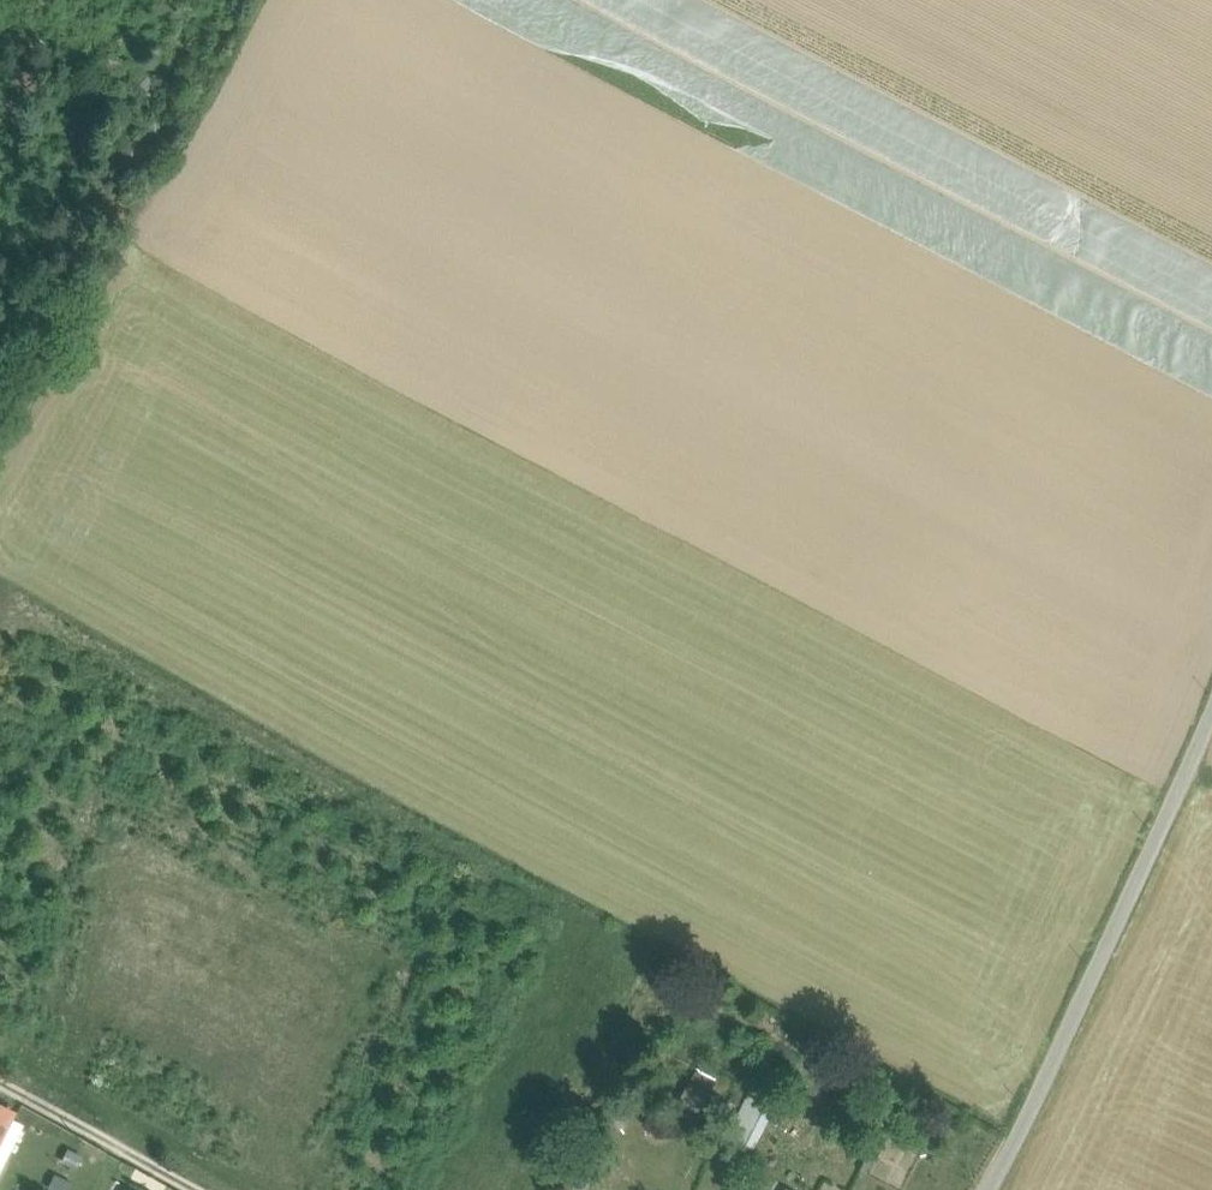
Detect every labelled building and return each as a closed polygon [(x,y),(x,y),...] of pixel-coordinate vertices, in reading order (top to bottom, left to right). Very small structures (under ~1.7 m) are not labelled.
[(718,1081),(700,1071),(683,1102),(700,1111),(718,1081)] [(20,1124),(8,1118),(10,1113),(0,1108),(0,1165),(20,1124)]
